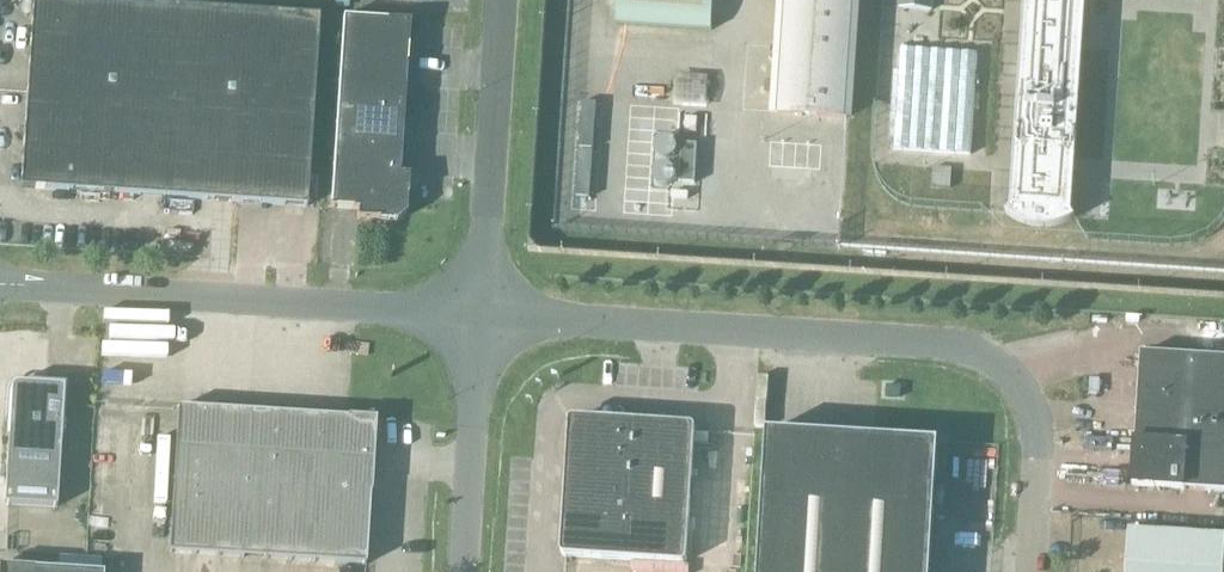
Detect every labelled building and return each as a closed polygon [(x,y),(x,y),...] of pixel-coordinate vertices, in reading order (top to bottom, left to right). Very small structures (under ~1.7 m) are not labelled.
[(307,207),(320,17),(64,0),(33,0),(21,188),(45,190),(307,207)] [(714,0),(618,0),(616,22),(711,30),(714,0)] [(781,113),(848,117),(856,0),(789,0),(781,113)] [(900,8),(932,10),(933,0),(901,0),(900,8)] [(1013,216),(1012,225),(1073,229),(1074,217),(1088,0),(1027,0),(1013,216)] [(359,210),(358,220),(398,222),(408,213),(411,175),(404,175),(401,175),(401,172),(400,172),(401,154),(403,154),(403,150),(401,150),(402,132),(404,132),(405,121),(407,121),(410,117),(412,102),(408,98),(406,98),(407,87),(405,86),(406,68),(408,69),(408,64),(407,64),(408,46),(410,46),(410,35),(412,35),(416,31),(417,23),(344,19),(332,207),(331,207),(331,209),(359,210)] [(977,54),(899,49),(893,150),(971,155),(977,54)] [(695,184),(698,145),(683,144),(680,183),(695,184)] [(1131,487),(1223,492),(1223,358),(1140,353),(1131,487)] [(20,384),(16,385),(12,388),(12,391),(10,416),(9,416),(8,437),(10,437),(6,504),(57,506),(61,443),(63,441),(66,386),(28,383),(28,385),(20,384)] [(376,425),(376,420),(374,419),(373,415),(359,419),(348,418),(348,419),(178,408),(169,554),(366,566),(375,439),(379,438),(376,425)] [(565,473),(567,473),(564,515),(562,552),(562,553),(562,554),(563,555),(564,556),(565,557),(566,557),(682,565),(684,564),(685,564),(686,564),(686,563),(687,562),(688,561),(688,560),(696,430),(696,429),(696,428),(695,427),(694,426),(692,426),(692,425),(603,420),(588,417),(583,418),(580,419),(581,420),(573,421),(570,428),(568,430),(565,473)] [(767,432),(759,571),(931,571),(939,443),(767,432)] [(1125,556),(1124,571),(1223,571),(1223,556),(1223,538),(1128,532),(1127,556),(1125,556)]
